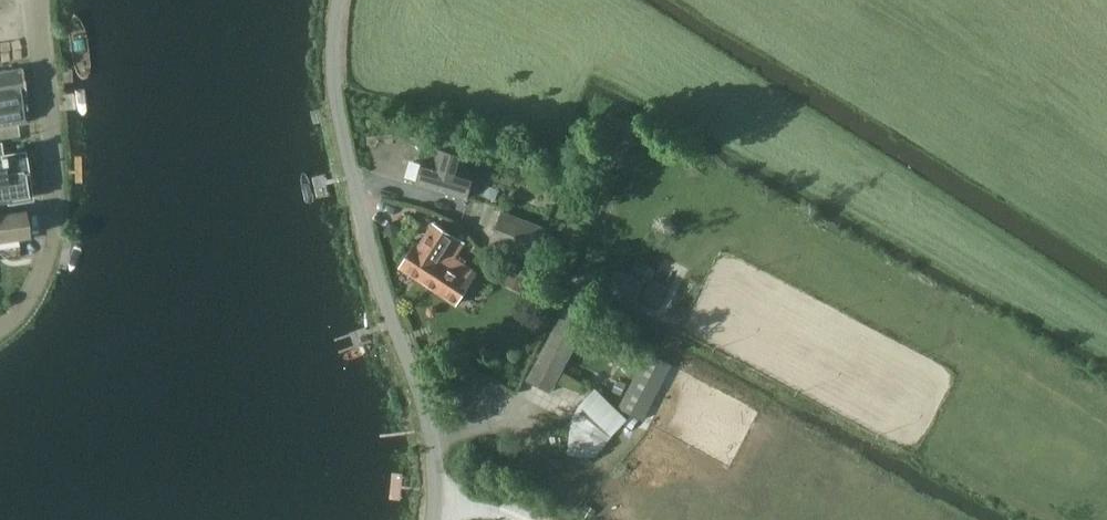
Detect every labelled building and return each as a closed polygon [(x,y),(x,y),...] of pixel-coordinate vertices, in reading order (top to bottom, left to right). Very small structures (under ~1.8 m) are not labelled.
[(0,72),(0,98),(24,94),(20,68),(0,72)] [(24,94),(0,98),(0,127),(29,123),(24,94)] [(443,145),(437,164),(422,160),(416,183),(466,198),(473,174),(456,169),(461,151),(443,145)] [(23,151),(1,154),(0,147),(0,202),(8,201),(8,197),(26,194),(22,173),(27,172),(23,151)] [(29,236),(26,211),(0,214),(0,240),(29,236)] [(490,242),(535,259),(546,229),(502,212),(490,242)] [(445,275),(456,258),(454,257),(463,242),(433,223),(417,247),(414,245),(399,268),(429,286),(438,271),(445,275)] [(438,271),(429,286),(456,303),(476,271),(456,258),(445,275),(438,271)] [(638,302),(658,312),(670,289),(650,278),(638,302)] [(550,392),(589,318),(566,305),(527,379),(550,392)] [(597,457),(611,436),(628,419),(596,388),(579,404),(571,421),(568,454),(597,457)]
